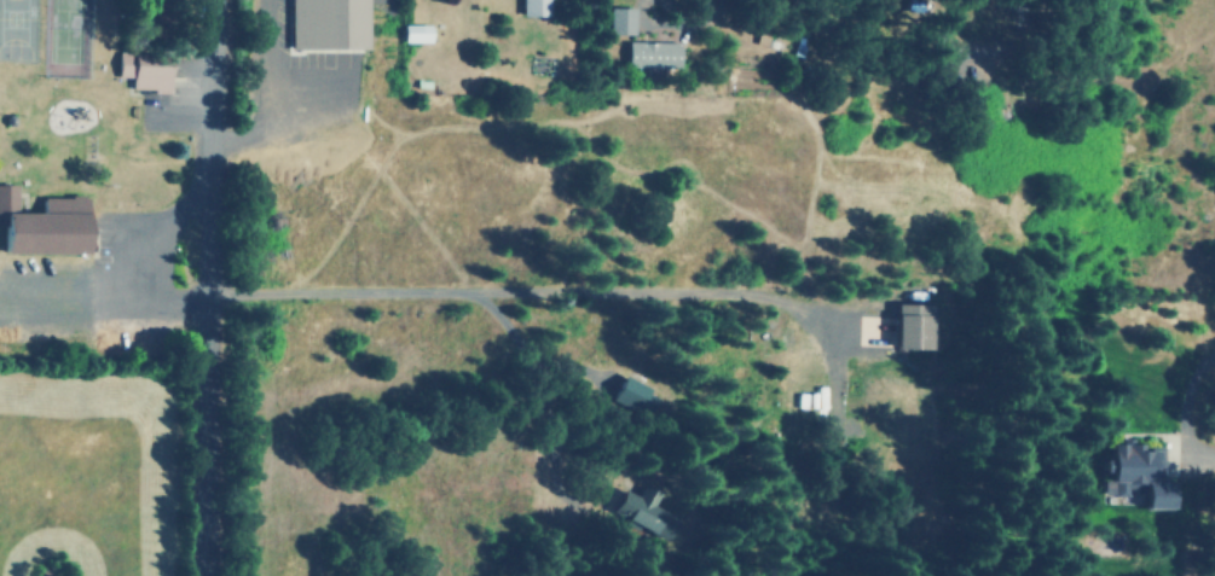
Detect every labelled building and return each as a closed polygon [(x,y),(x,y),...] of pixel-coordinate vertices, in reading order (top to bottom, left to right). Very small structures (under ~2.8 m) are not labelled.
[(363,0),(288,0),(288,48),(362,48),(363,0)] [(546,16),(547,0),(520,0),(519,16),(546,16)] [(607,34),(632,34),(633,7),(608,7),(607,34)] [(402,42),(428,41),(428,25),(401,25),(402,42)] [(625,68),(677,69),(677,42),(626,41),(625,68)] [(167,55),(116,54),(115,77),(129,77),(129,90),(166,91),(167,55)] [(924,305),(891,304),(889,348),(923,349),(924,305)] [(643,394),(646,385),(619,375),(609,402),(643,415),(650,397),(643,394)] [(1170,510),(1170,481),(1161,481),(1161,445),(1108,445),(1108,478),(1102,478),(1102,495),(1129,495),(1129,483),(1141,483),(1141,509),(1170,510)] [(610,512),(672,541),(686,509),(640,487),(636,496),(621,489),(610,512)]
